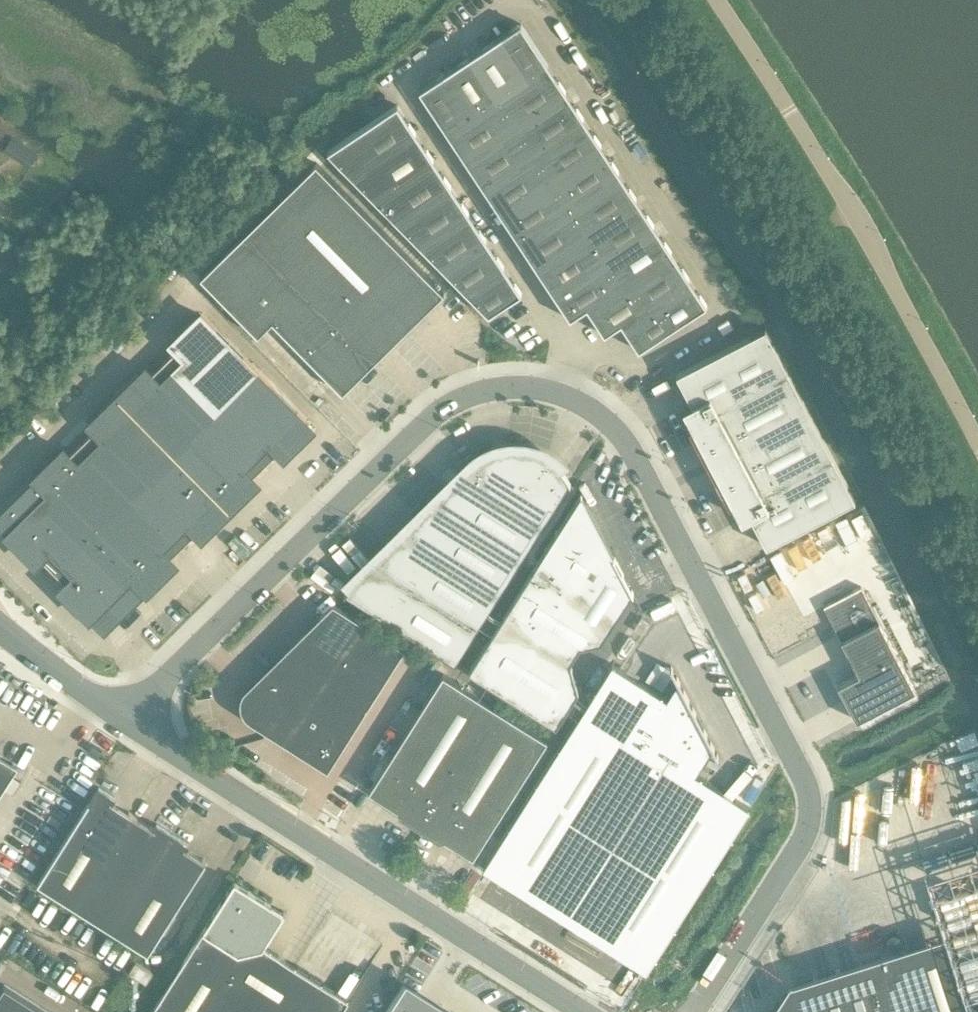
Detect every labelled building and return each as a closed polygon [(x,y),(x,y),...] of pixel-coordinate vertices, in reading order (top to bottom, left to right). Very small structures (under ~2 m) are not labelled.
[(494,39),(522,81),(547,64),(520,23),(496,40),(495,39),(494,39)] [(469,56),(496,98),(522,81),(494,39),(493,40),(494,41),(470,56),(470,55),(469,56)] [(445,72),(444,72),(471,114),(496,98),(469,56),(468,56),(469,57),(445,73),(445,72)] [(496,98),(514,124),(564,91),(564,92),(565,91),(547,64),(522,81),(496,98)] [(418,89),(446,131),(471,114),(444,72),(443,73),(444,74),(420,89),(420,88),(418,89)] [(514,124),(532,151),(582,118),(582,119),(583,118),(565,91),(564,92),(564,91),(514,124)] [(446,131),(464,158),(464,157),(514,124),(496,98),(471,114),(446,131)] [(327,151),(350,175),(414,133),(415,133),(396,105),(327,151)] [(532,151),(549,178),(599,144),(600,145),(583,118),(582,119),(582,118),(532,151)] [(464,158),(481,185),(482,185),(482,184),(532,151),(514,124),(464,157),(464,158)] [(350,175),(373,198),(431,159),(432,160),(433,160),(415,133),(414,133),(350,175)] [(549,178),(567,204),(617,171),(617,172),(618,172),(600,145),(599,144),(549,178)] [(481,185),(499,212),(500,211),(499,211),(549,178),(532,151),(482,184),(482,185),(481,185)] [(373,198),(396,221),(449,186),(450,187),(450,186),(433,160),(432,160),(431,159),(373,198)] [(272,320),(343,392),(387,348),(380,341),(390,332),(401,323),(416,313),(428,306),(429,307),(444,292),(316,161),(200,275),(258,334),(272,320)] [(567,204),(584,231),(634,198),(635,199),(636,198),(618,172),(617,172),(617,171),(567,204)] [(499,212),(517,239),(517,238),(517,237),(567,204),(549,178),(499,211),(500,211),(499,212)] [(396,221),(419,244),(467,213),(468,213),(450,186),(450,187),(449,186),(396,221)] [(584,231),(602,258),(652,225),(653,225),(636,198),(635,199),(634,198),(584,231)] [(517,239),(534,265),(535,265),(534,264),(584,231),(567,204),(517,237),(517,238),(517,239)] [(419,244),(442,268),(484,239),(485,240),(486,240),(468,213),(467,213),(419,244)] [(602,258),(620,284),(628,279),(670,251),(670,252),(671,252),(653,225),(652,225),(602,258)] [(534,265),(552,292),(553,292),(552,291),(602,258),(584,231),(534,264),(535,265),(534,265)] [(442,268),(465,291),(502,266),(503,267),(503,266),(486,240),(485,240),(484,239),(442,268)] [(646,306),(654,300),(687,278),(688,279),(689,278),(671,252),(670,252),(670,251),(628,279),(646,306)] [(569,319),(586,308),(586,307),(620,284),(602,258),(552,291),(553,292),(552,292),(569,319)] [(502,266),(465,291),(487,314),(488,315),(521,293),(503,266),(503,267),(502,266)] [(687,278),(654,300),(672,328),(706,305),(689,278),(688,279),(687,278)] [(604,334),(620,323),(646,306),(628,279),(620,284),(586,307),(586,308),(604,334)] [(620,323),(638,350),(672,328),(654,300),(646,306),(620,323)] [(164,360),(201,398),(215,411),(257,370),(201,313),(171,342),(177,347),(164,360)] [(742,520),(751,516),(766,545),(855,499),(765,327),(676,373),(692,403),(683,408),(694,428),(742,520)] [(116,393),(160,438),(201,398),(164,360),(151,373),(146,367),(118,394),(116,393)] [(313,427),(257,370),(215,411),(265,463),(278,450),(284,456),(313,427)] [(95,428),(82,441),(119,478),(160,438),(116,393),(117,395),(89,423),(95,428)] [(201,398),(160,438),(231,510),(232,510),(230,509),(258,481),(253,475),(265,463),(215,411),(201,398)] [(160,438),(119,478),(133,492),(183,543),(196,531),(202,536),(230,509),(231,511),(231,510),(160,438)] [(35,476),(37,479),(38,478),(51,492),(65,478),(105,519),(133,492),(119,478),(82,441),(69,453),(64,448),(35,476)] [(484,458),(473,466),(344,593),(345,594),(346,592),(455,661),(568,483),(569,485),(571,484),(568,479),(565,474),(561,469),(551,460),(538,453),(524,449),(510,449),(497,452),(484,458)] [(92,533),(105,519),(65,478),(51,492),(38,478),(37,479),(0,515),(0,522),(9,531),(7,533),(36,562),(41,557),(54,570),(92,533)] [(133,492),(105,519),(92,533),(146,587),(145,588),(147,590),(176,562),(170,556),(183,543),(133,492)] [(557,726),(567,709),(573,714),(582,700),(576,695),(579,691),(571,662),(581,646),(602,641),(633,593),(634,593),(581,493),(580,494),(502,618),(495,614),(485,629),(492,633),(469,670),(557,726)] [(92,533),(54,570),(67,582),(61,588),(90,617),(92,615),(105,628),(145,588),(146,587),(92,533)] [(915,689),(861,586),(823,604),(859,673),(838,684),(856,720),(915,689)] [(333,603),(306,630),(336,660),(339,656),(349,639),(361,621),(333,603)] [(650,622),(642,617),(635,628),(643,634),(650,622)] [(349,639),(392,665),(403,648),(361,621),(349,639)] [(306,630),(292,644),(325,678),(328,673),(336,660),(306,630)] [(339,656),(381,682),(392,665),(349,639),(339,656)] [(278,658),(314,695),(317,689),(325,678),(292,644),(278,658)] [(328,673),(370,699),(381,682),(339,656),(336,660),(328,673)] [(263,672),(289,698),(303,712),(307,706),(314,695),(278,658),(263,672)] [(719,756),(671,665),(670,666),(677,680),(666,697),(612,663),(483,867),(647,970),(750,807),(696,773),(712,747),(717,757),(719,756)] [(268,730),(269,731),(289,698),(263,672),(263,673),(265,676),(252,690),(249,694),(246,698),(246,703),(247,709),(250,713),(254,716),(270,726),(268,730)] [(317,689),(360,716),(370,699),(328,673),(325,678),(317,689)] [(399,814),(419,826),(495,706),(443,673),(369,790),(398,808),(399,814)] [(307,706),(324,717),(349,733),(360,716),(317,689),(314,695),(307,706)] [(269,731),(285,741),(303,712),(289,698),(269,731)] [(285,741),(302,751),(324,717),(307,706),(303,712),(285,741)] [(495,706),(419,826),(439,839),(444,837),(473,856),(547,739),(495,706)] [(324,717),(302,751),(327,768),(349,733),(324,717)] [(18,766),(0,754),(0,795),(18,766)] [(38,883),(75,906),(133,814),(112,800),(115,796),(99,786),(38,883)] [(75,906),(111,930),(173,833),(157,823),(154,827),(133,814),(75,906)] [(173,833),(111,930),(148,953),(207,860),(186,847),(188,843),(173,833)] [(281,919),(270,912),(268,904),(269,901),(235,879),(203,930),(151,1011),(340,1011),(349,999),(264,945),(281,919)] [(906,946),(790,983),(771,1011),(926,1011),(906,946)] [(129,971),(146,982),(153,972),(136,961),(129,971)] [(405,981),(403,984),(385,1011),(454,1011),(405,981)] [(23,996),(5,984),(0,992),(0,1011),(13,1011),(23,996)] [(41,1007),(23,996),(13,1011),(38,1011),(41,1007)]
